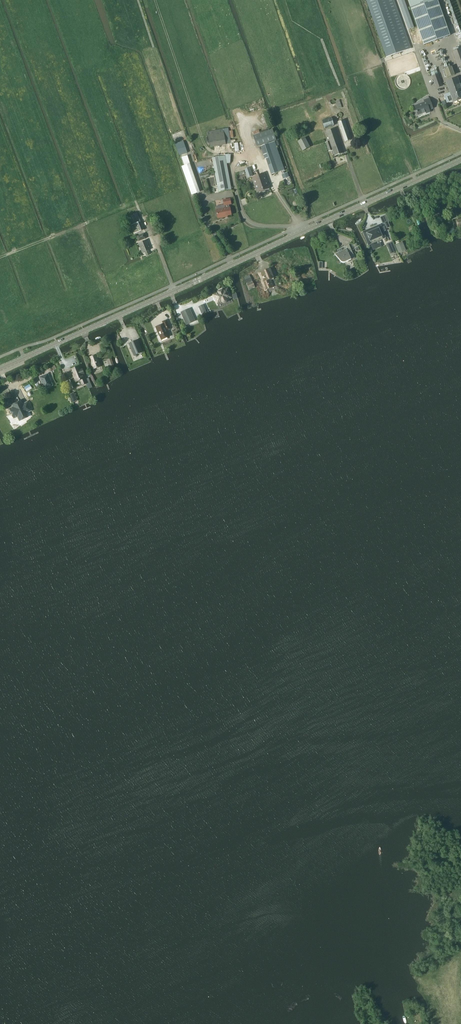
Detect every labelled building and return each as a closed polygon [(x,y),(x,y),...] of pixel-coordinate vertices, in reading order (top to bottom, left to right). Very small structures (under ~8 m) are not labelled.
[(371,14),(386,57),(411,49),(395,4),(394,0),(366,0),(371,14)] [(425,44),(449,35),(437,0),(409,0),(425,44)] [(460,66),(460,49),(453,52),(458,67),(460,66)] [(447,77),(454,75),(452,67),(444,70),(447,77)] [(436,69),(430,71),(436,89),(443,86),(438,74),(436,69)] [(445,82),(450,96),(447,97),(449,103),(452,102),(453,103),(460,100),(460,88),(457,77),(445,82)] [(418,115),(429,111),(429,109),(433,108),(429,98),(423,100),(424,102),(415,106),(418,115)] [(331,117),(322,121),(325,129),(334,125),(331,117)] [(344,120),(338,122),(345,142),(351,140),(345,120),(344,120)] [(210,132),(207,132),(208,135),(210,148),(226,145),(224,132),(223,129),(210,132)] [(253,136),(257,147),(276,140),(273,129),(253,136)] [(343,153),(335,129),(326,132),(329,141),(326,142),(329,151),(333,150),(335,156),(343,153)] [(305,138),(298,142),(303,151),(310,147),(305,138)] [(183,141),(176,144),(179,155),(181,155),(187,153),(183,141)] [(284,170),(274,142),(260,146),(265,159),(266,159),(271,175),(284,170)] [(188,155),(182,157),(185,166),(182,167),(187,180),(192,195),(200,192),(190,164),(191,163),(188,155)] [(212,158),(219,192),(232,190),(225,156),(212,158)] [(250,167),(245,169),(248,177),(253,176),(250,167)] [(257,193),(264,191),(270,189),(264,173),(252,177),(257,193)] [(229,207),(229,205),(231,204),(230,198),(223,200),(224,206),(224,205),(225,208),(216,210),(218,219),(225,217),(225,216),(231,215),(230,207),(229,207)] [(130,215),(129,216),(130,216),(133,224),(141,222),(137,213),(130,215)] [(157,233),(155,227),(156,226),(153,220),(147,222),(150,229),(153,235),(157,233)] [(133,224),(131,225),(134,234),(145,230),(142,221),(141,222),(133,224)] [(380,225),(366,231),(371,244),(386,238),(380,225)] [(139,241),(146,238),(144,233),(137,236),(139,241)] [(150,254),(148,250),(150,250),(147,240),(138,243),(142,253),(145,252),(146,256),(150,254)] [(403,242),(395,245),(398,253),(406,250),(403,242)] [(338,252),(335,254),(341,262),(343,263),(345,262),(355,258),(349,245),(345,246),(337,250),(338,252)] [(270,269),(258,273),(265,290),(274,287),(271,280),(274,279),(270,269)] [(249,291),(255,288),(252,281),(246,284),(249,291)] [(228,288),(213,294),(217,304),(232,298),(228,288)] [(187,325),(194,322),(189,310),(182,313),(187,325)] [(161,340),(163,340),(170,337),(167,330),(170,329),(166,320),(162,322),(163,324),(156,327),(161,340)] [(135,356),(142,353),(137,340),(129,343),(135,356)] [(94,369),(101,367),(96,355),(90,357),(94,369)] [(73,379),(68,381),(71,389),(76,387),(74,383),(75,382),(76,383),(85,379),(84,375),(85,374),(83,369),(81,369),(80,366),(72,369),(73,373),(72,374),(74,379),(73,380),(73,379)] [(40,377),(45,389),(52,386),(48,374),(40,377)] [(77,391),(73,392),(75,398),(89,392),(87,385),(76,389),(77,391)] [(10,409),(14,419),(17,417),(19,422),(22,420),(22,421),(23,421),(24,421),(24,420),(25,420),(25,419),(28,417),(26,414),(31,412),(26,403),(21,405),(20,402),(12,405),(13,407),(10,409)]
